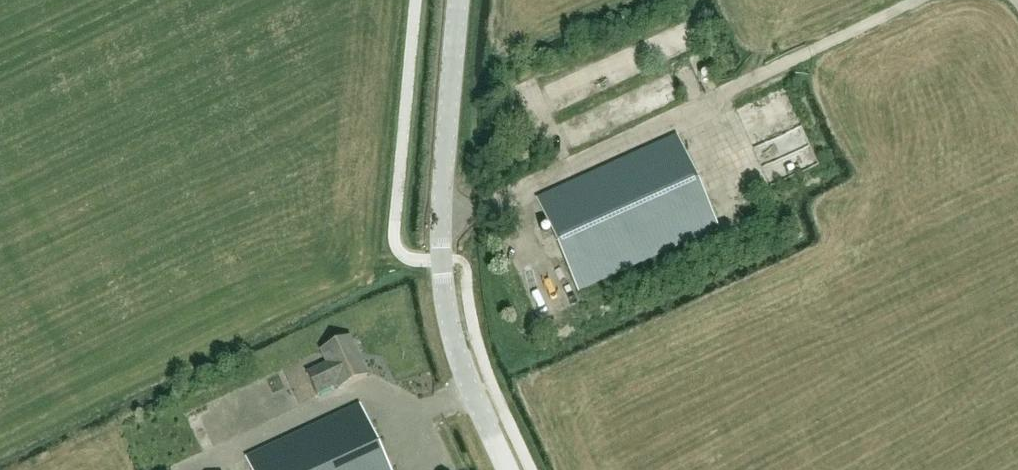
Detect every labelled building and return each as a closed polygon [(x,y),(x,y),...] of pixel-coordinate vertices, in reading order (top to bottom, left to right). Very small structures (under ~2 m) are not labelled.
[(668,85),(650,86),(650,104),(669,104),(668,85)] [(718,228),(676,137),(538,200),(579,291),(718,228)] [(812,151),(776,165),(782,178),(817,164),(812,151)] [(527,152),(521,157),(525,162),(531,158),(527,152)] [(368,376),(351,339),(322,352),(328,365),(308,374),(318,396),(338,387),(339,390),(368,376)] [(302,401),(297,387),(290,389),(284,372),(277,374),(286,406),(302,401)] [(360,406),(248,458),(253,469),(390,469),(360,406)]
